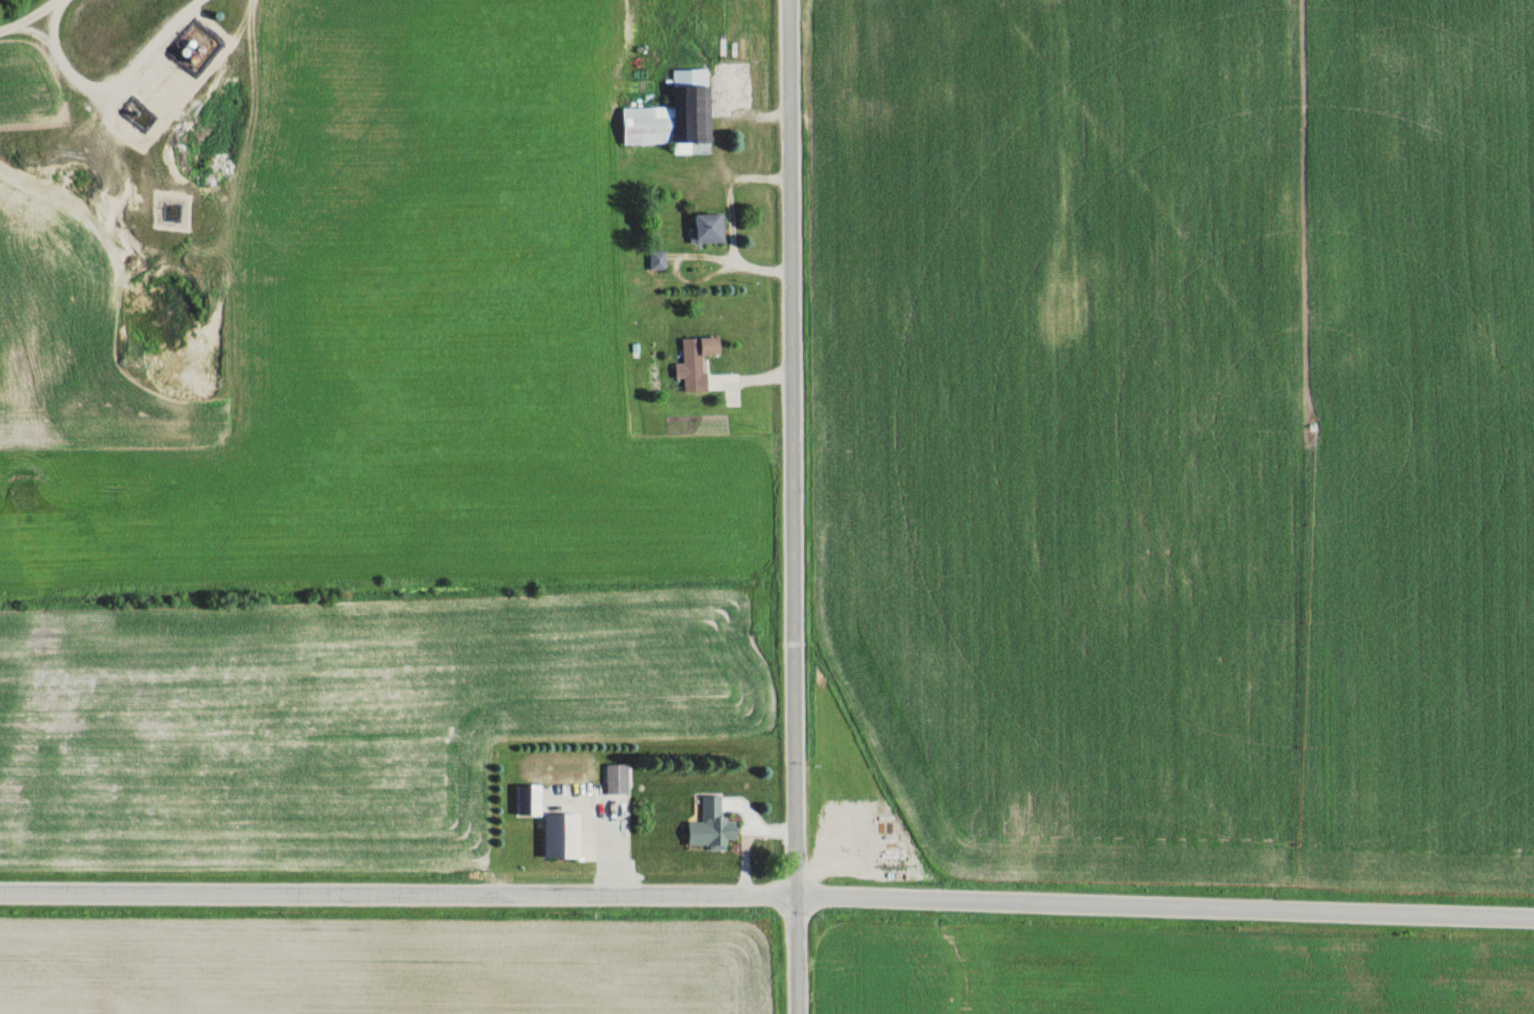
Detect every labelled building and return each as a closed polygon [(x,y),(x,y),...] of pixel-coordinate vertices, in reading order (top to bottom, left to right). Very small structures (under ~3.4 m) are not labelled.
[(708,68),(672,69),(672,106),(621,107),(622,144),(673,142),(673,154),(709,154),(708,68)] [(722,243),(722,213),(691,213),(691,243),(722,243)] [(665,269),(665,251),(649,251),(649,269),(665,269)] [(682,337),(683,363),(674,363),(674,379),(683,378),(683,390),(707,389),(706,371),(701,371),(700,354),(718,354),(717,336),(682,337)] [(626,764),(604,764),(604,794),(626,794),(626,764)] [(686,845),(725,846),(725,839),(733,839),(733,819),(720,819),(721,795),(701,795),(701,821),(687,821),(686,845)] [(542,858),(578,858),(578,807),(542,807),(542,858)]
